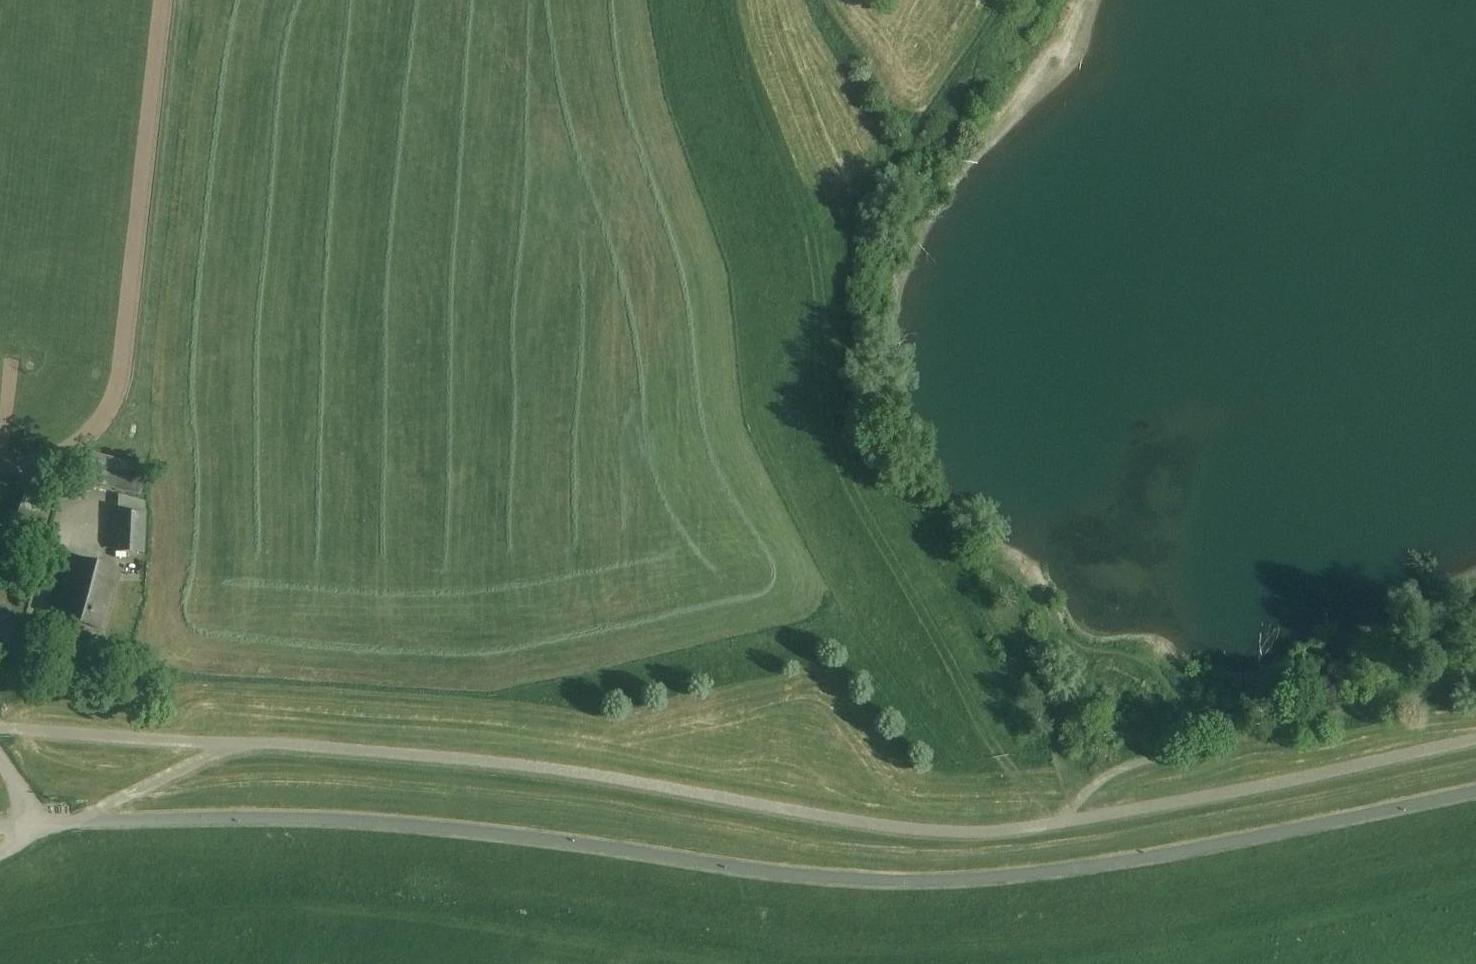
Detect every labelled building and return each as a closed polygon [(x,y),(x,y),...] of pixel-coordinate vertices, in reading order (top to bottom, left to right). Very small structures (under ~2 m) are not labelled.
[(144,477),(89,463),(84,481),(140,495),(144,477)] [(54,497),(25,489),(11,538),(41,546),(54,497)] [(145,515),(116,514),(114,551),(143,552),(145,515)] [(92,564),(71,558),(55,618),(103,631),(119,571),(101,566),(100,568),(92,566),(92,564)]
